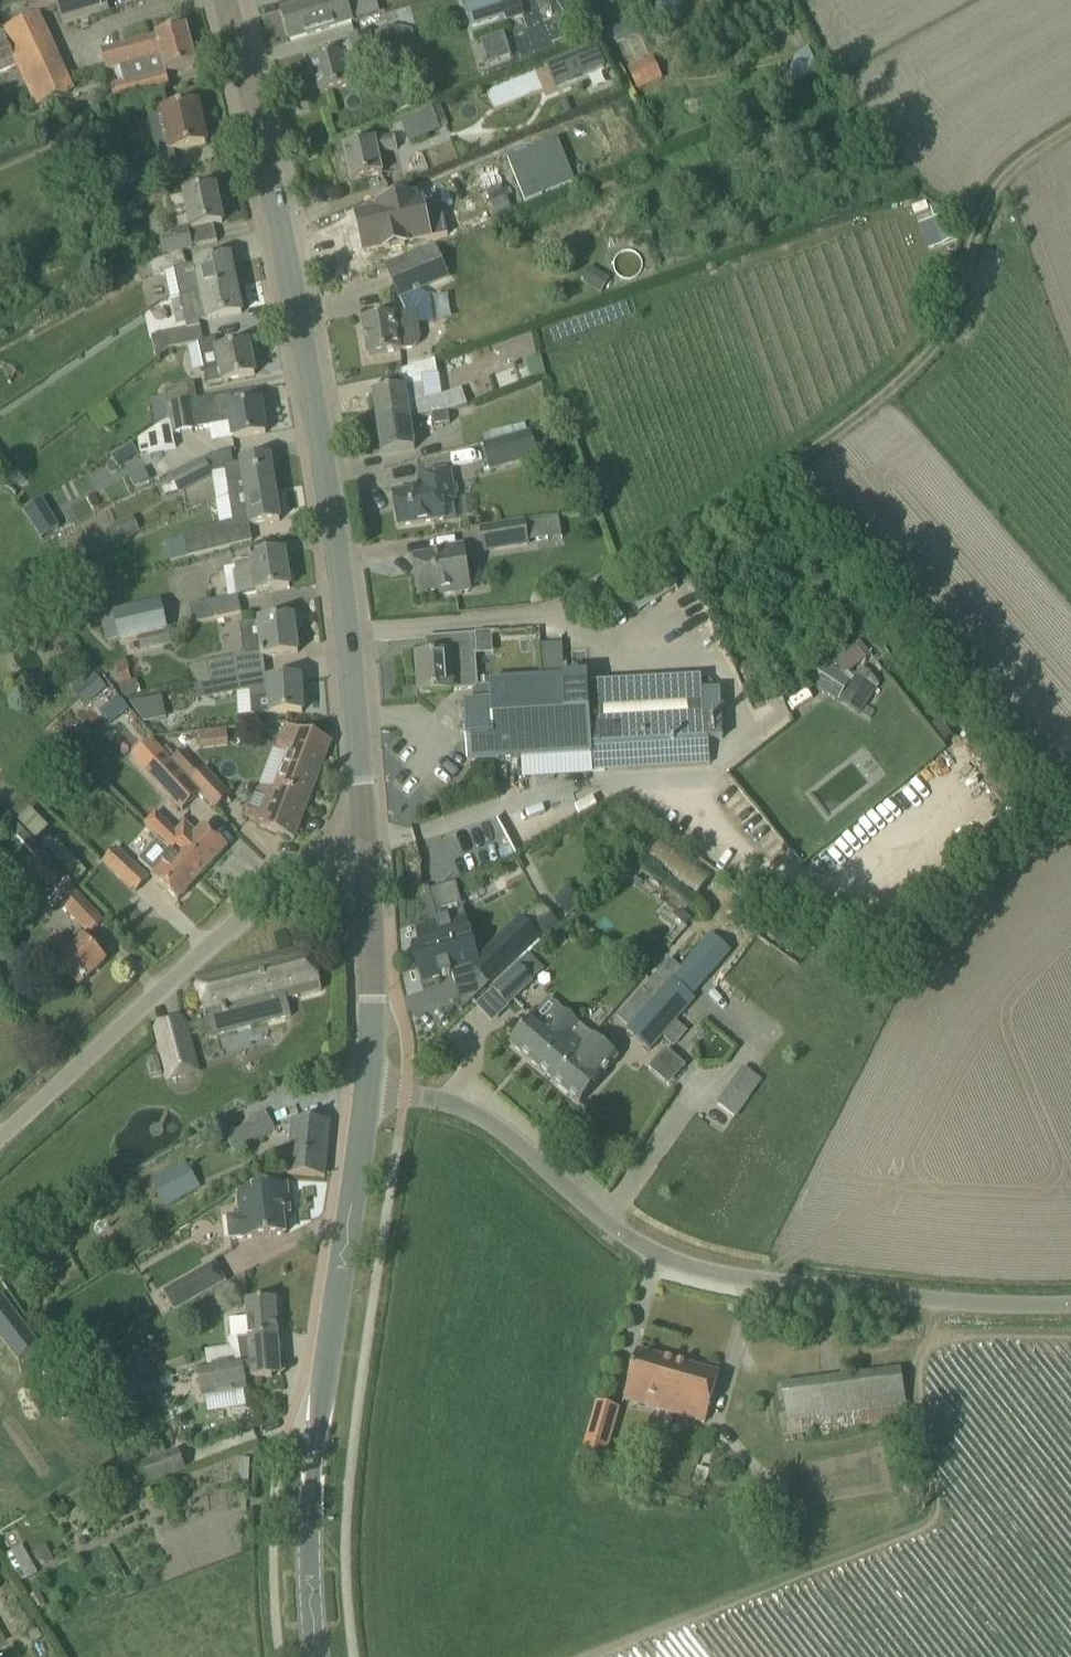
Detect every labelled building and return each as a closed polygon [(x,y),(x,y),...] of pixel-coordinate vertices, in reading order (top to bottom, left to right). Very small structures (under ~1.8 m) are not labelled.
[(31,16),(56,5),(63,26),(108,13),(105,0),(24,0),(31,16)] [(302,6),(281,12),(290,41),(334,27),(368,17),(364,2),(349,6),(347,0),(320,0),(302,6)] [(464,7),(472,28),(505,17),(500,0),(482,0),(464,7)] [(617,44),(637,35),(629,16),(609,25),(617,44)] [(5,96),(26,87),(36,109),(68,94),(33,18),(0,33),(0,86),(5,96)] [(404,54),(404,53),(417,50),(413,33),(400,37),(397,28),(377,33),(384,60),(404,54)] [(186,29),(101,51),(106,72),(118,69),(122,83),(110,86),(114,103),(170,88),(166,73),(195,65),(186,29)] [(502,34),(476,40),(481,64),(507,58),(502,34)] [(346,68),(365,63),(377,59),(370,35),(322,48),(324,59),(311,62),(320,94),(351,86),(346,68)] [(597,47),(548,67),(556,87),(605,68),(597,47)] [(652,58),(628,68),(638,91),(662,80),(652,58)] [(405,95),(390,101),(396,114),(410,108),(405,95)] [(171,152),(184,149),(205,145),(197,106),(162,113),(171,152)] [(431,111),(399,123),(408,145),(439,133),(437,126),(431,111)] [(75,132),(65,135),(69,145),(79,141),(75,132)] [(563,132),(514,152),(532,195),(581,174),(563,132)] [(351,182),(372,177),(382,175),(377,154),(397,149),(394,137),(343,148),(351,182)] [(447,138),(411,150),(419,173),(455,161),(447,138)] [(501,188),(486,195),(494,214),(509,208),(501,188)] [(164,194),(154,197),(159,222),(170,219),(169,215),(187,211),(191,230),(200,228),(222,224),(215,189),(193,194),(166,200),(164,194)] [(394,211),(359,219),(366,251),(385,247),(386,250),(405,245),(404,243),(427,238),(428,240),(448,236),(444,217),(424,221),(420,206),(416,206),(415,202),(393,207),(394,211)] [(937,205),(929,208),(934,220),(947,215),(937,205)] [(922,227),(932,249),(942,244),(943,247),(959,240),(948,216),(922,227)] [(187,231),(159,236),(163,255),(191,249),(187,231)] [(398,298),(447,277),(435,249),(386,269),(398,298)] [(182,254),(149,264),(149,266),(152,276),(153,277),(174,271),(186,267),(182,254)] [(229,259),(193,267),(196,278),(176,282),(180,298),(235,286),(229,259)] [(168,349),(197,343),(203,342),(198,323),(207,321),(207,322),(241,314),(235,286),(180,298),(187,331),(165,336),(151,338),(156,360),(168,349)] [(420,339),(415,312),(363,320),(368,356),(412,349),(418,346),(420,339)] [(203,342),(197,343),(203,370),(206,386),(254,376),(248,346),(218,352),(215,340),(203,342)] [(526,365),(515,368),(520,381),(529,378),(526,365)] [(166,398),(152,400),(156,427),(170,419),(168,406),(196,402),(193,385),(165,389),(166,398)] [(377,424),(377,425),(409,420),(404,389),(373,394),(373,395),(374,395),(379,424),(377,424)] [(156,430),(138,441),(140,455),(174,449),(172,436),(198,432),(198,430),(206,428),(230,424),(233,440),(244,438),(265,434),(260,404),(258,390),(256,390),(256,391),(232,395),(196,402),(168,406),(170,419),(156,427),(156,430)] [(443,398),(425,401),(427,417),(448,414),(466,406),(461,392),(443,398)] [(448,414),(433,416),(435,427),(449,425),(448,414)] [(377,425),(378,425),(379,425),(383,454),(382,454),(382,455),(414,450),(409,420),(377,425)] [(530,436),(484,447),(490,471),(536,459),(530,436)] [(132,446),(111,459),(117,468),(138,455),(132,446)] [(246,494),(246,495),(274,490),(269,459),(223,466),(228,497),(246,494)] [(166,496),(178,493),(210,477),(202,461),(158,483),(166,496)] [(398,527),(420,524),(444,520),(441,503),(453,501),(449,473),(419,478),(420,487),(409,489),(410,493),(393,495),(398,527)] [(279,522),(274,490),(246,495),(248,508),(230,511),(233,529),(279,522)] [(525,523),(481,530),(484,552),(528,545),(528,543),(547,540),(547,542),(561,540),(558,518),(544,520),(544,521),(525,524),(525,523)] [(224,525),(182,535),(183,540),(165,544),(169,563),(230,548),(224,525)] [(463,547),(430,552),(431,556),(414,559),(420,595),(437,592),(437,596),(470,591),(463,547)] [(236,596),(267,592),(289,588),(284,554),(248,559),(248,561),(233,564),(236,586),(234,586),(236,596)] [(193,625),(241,615),(237,597),(190,607),(193,625)] [(120,642),(139,638),(168,632),(162,603),(113,613),(114,615),(101,618),(107,644),(120,641),(120,642)] [(259,623),(239,626),(241,641),(243,658),(260,656),(261,658),(297,654),(293,619),(259,623)] [(171,631),(168,632),(139,638),(142,652),(174,645),(171,631)] [(419,693),(442,692),(475,690),(478,687),(475,656),(477,656),(475,636),(448,638),(449,657),(449,656),(439,657),(417,658),(417,660),(418,660),(419,693)] [(701,692),(701,680),(588,685),(587,676),(564,677),(562,645),(540,646),(542,679),(512,681),(490,682),(491,695),(491,702),(478,703),(465,704),(466,732),(468,762),(494,761),(547,758),(591,756),(591,747),(704,740),(723,739),(720,691),(701,692)] [(236,675),(233,659),(189,667),(194,688),(195,687),(194,685),(236,675)] [(859,715),(880,684),(860,670),(839,701),(859,715)] [(86,707),(107,689),(93,672),(72,689),(86,707)] [(194,685),(195,687),(199,704),(214,701),(214,698),(240,693),(236,675),(194,685)] [(251,716),(270,715),(302,713),(300,680),(268,682),(269,684),(249,685),(250,698),(251,716)] [(118,697),(113,702),(123,715),(129,710),(118,697)] [(157,698),(129,703),(133,724),(161,719),(157,698)] [(294,840),(331,743),(285,725),(275,752),(286,756),(273,790),(257,784),(244,817),(261,823),(259,827),(294,840)] [(224,733),(195,735),(196,749),(225,746),(224,733)] [(201,795),(182,773),(166,755),(147,772),(182,812),(201,795)] [(200,772),(189,781),(201,795),(202,794),(215,810),(230,797),(204,768),(200,772)] [(18,822),(36,841),(49,829),(30,810),(18,822)] [(185,824),(177,833),(155,813),(143,826),(165,846),(164,847),(198,879),(227,848),(211,833),(203,825),(195,834),(185,824)] [(695,900),(713,876),(660,836),(641,860),(695,900)] [(47,851),(78,882),(87,873),(56,841),(47,851)] [(198,879),(164,847),(162,845),(143,865),(152,873),(150,875),(178,901),(198,879)] [(116,850),(104,863),(135,893),(147,880),(116,850)] [(34,856),(26,864),(57,896),(65,888),(48,871),(34,856)] [(422,942),(413,945),(423,981),(436,977),(439,976),(439,978),(452,975),(454,982),(462,1012),(490,985),(490,984),(482,975),(481,974),(483,974),(490,967),(486,954),(486,952),(485,953),(484,954),(483,954),(476,956),(456,884),(429,891),(437,922),(435,923),(436,925),(418,930),(422,942)] [(57,896),(55,898),(89,935),(103,922),(68,885),(65,888),(57,896)] [(730,948),(745,930),(725,912),(710,930),(730,948)] [(482,975),(490,984),(539,938),(521,919),(486,952),(486,954),(490,967),(483,974),(481,974),(482,975)] [(695,1002),(689,997),(727,954),(707,936),(683,963),(677,957),(662,974),(669,980),(626,1030),(650,1052),(695,1002)] [(105,961),(89,945),(83,939),(71,950),(58,937),(44,950),(78,986),(105,961)] [(330,1046),(317,993),(321,992),(310,949),(253,964),(195,978),(206,1021),(247,1011),(251,1028),(272,1022),(289,1018),(299,1054),(330,1046)] [(533,982),(524,972),(534,964),(528,957),(493,990),(507,1005),(533,982)] [(540,1070),(580,1024),(563,1010),(546,1029),(532,1017),(509,1044),(540,1070)] [(168,1080),(190,1074),(196,1073),(183,1023),(155,1030),(168,1080)] [(580,1024),(540,1070),(580,1104),(619,1058),(580,1024)] [(662,1049),(645,1069),(665,1087),(683,1066),(662,1049)] [(743,1067),(728,1087),(742,1097),(756,1077),(743,1067)] [(249,1123),(226,1136),(232,1145),(236,1154),(243,1150),(276,1131),(260,1105),(244,1115),(249,1123)] [(288,1167),(287,1175),(324,1178),(329,1122),(292,1119),(288,1167)] [(184,1162),(151,1180),(166,1207),(198,1189),(184,1162)] [(236,1196),(239,1216),(226,1217),(229,1239),(241,1238),(241,1240),(263,1237),(285,1234),(283,1214),(289,1213),(286,1186),(252,1190),(253,1194),(236,1196)] [(163,1294),(173,1311),(223,1283),(213,1266),(163,1294)] [(246,1319),(229,1320),(230,1340),(237,1339),(240,1355),(271,1352),(279,1351),(277,1336),(275,1300),(253,1301),(245,1302),(246,1319)] [(0,1327),(0,1337),(19,1362),(39,1347),(16,1316),(0,1327)] [(241,1363),(196,1370),(201,1397),(227,1393),(248,1389),(248,1380),(273,1378),(281,1377),(279,1351),(271,1352),(240,1355),(241,1363)] [(624,1400),(664,1411),(678,1363),(638,1352),(626,1391),(624,1400)] [(664,1411),(705,1423),(718,1375),(678,1363),(664,1411)] [(803,1420),(805,1433),(906,1420),(900,1370),(782,1384),(787,1422),(803,1420)] [(167,1379),(141,1385),(140,1379),(120,1383),(122,1396),(169,1387),(167,1379)] [(604,1462),(619,1409),(598,1403),(583,1456),(604,1462)] [(141,1465),(149,1485),(186,1471),(178,1451),(141,1465)] [(698,1468),(693,1485),(705,1488),(710,1472),(698,1468)] [(22,1547),(10,1553),(26,1580),(37,1574),(22,1547)]
